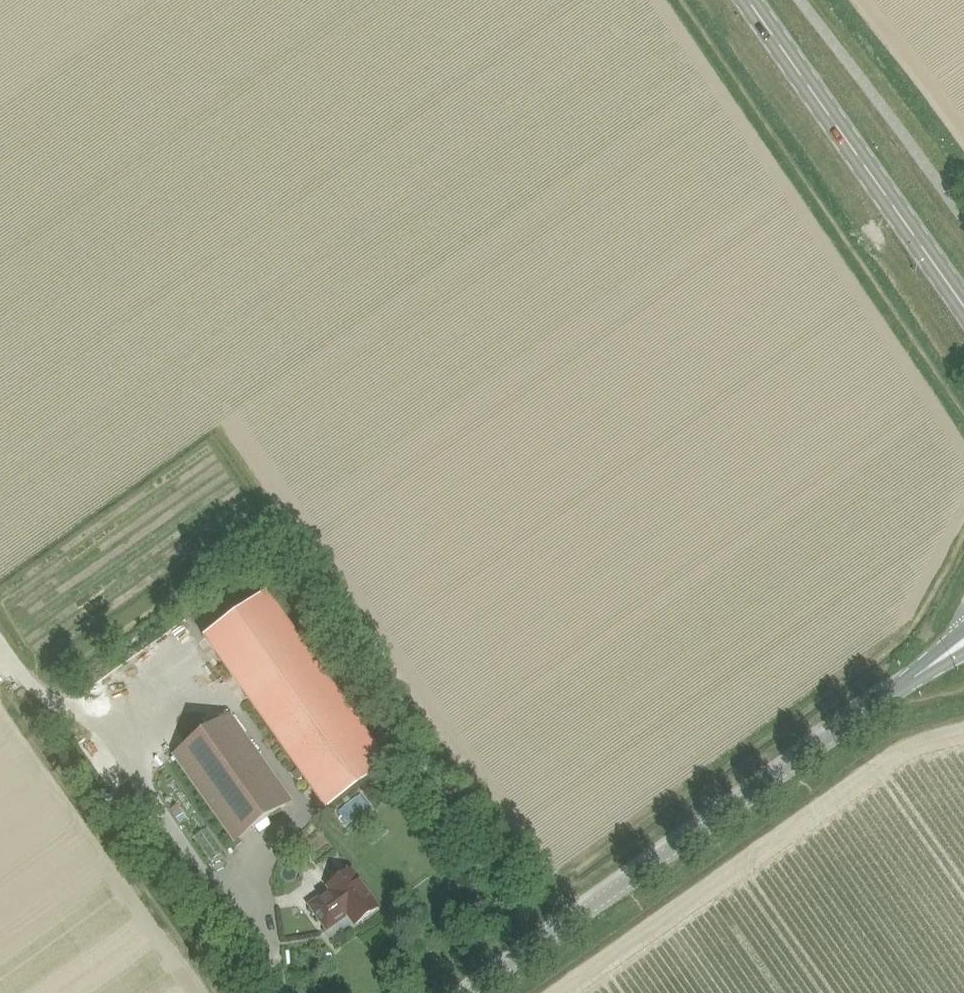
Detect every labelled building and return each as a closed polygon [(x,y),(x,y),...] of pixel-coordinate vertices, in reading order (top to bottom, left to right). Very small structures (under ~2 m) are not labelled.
[(265,593),(202,637),(325,811),(387,767),(265,593)] [(233,841),(290,801),(229,715),(172,755),(233,841)] [(353,925),(377,908),(349,870),(326,886),(328,890),(307,905),(325,930),(346,915),(353,925)] [(189,914),(184,918),(191,926),(196,922),(189,914)]
